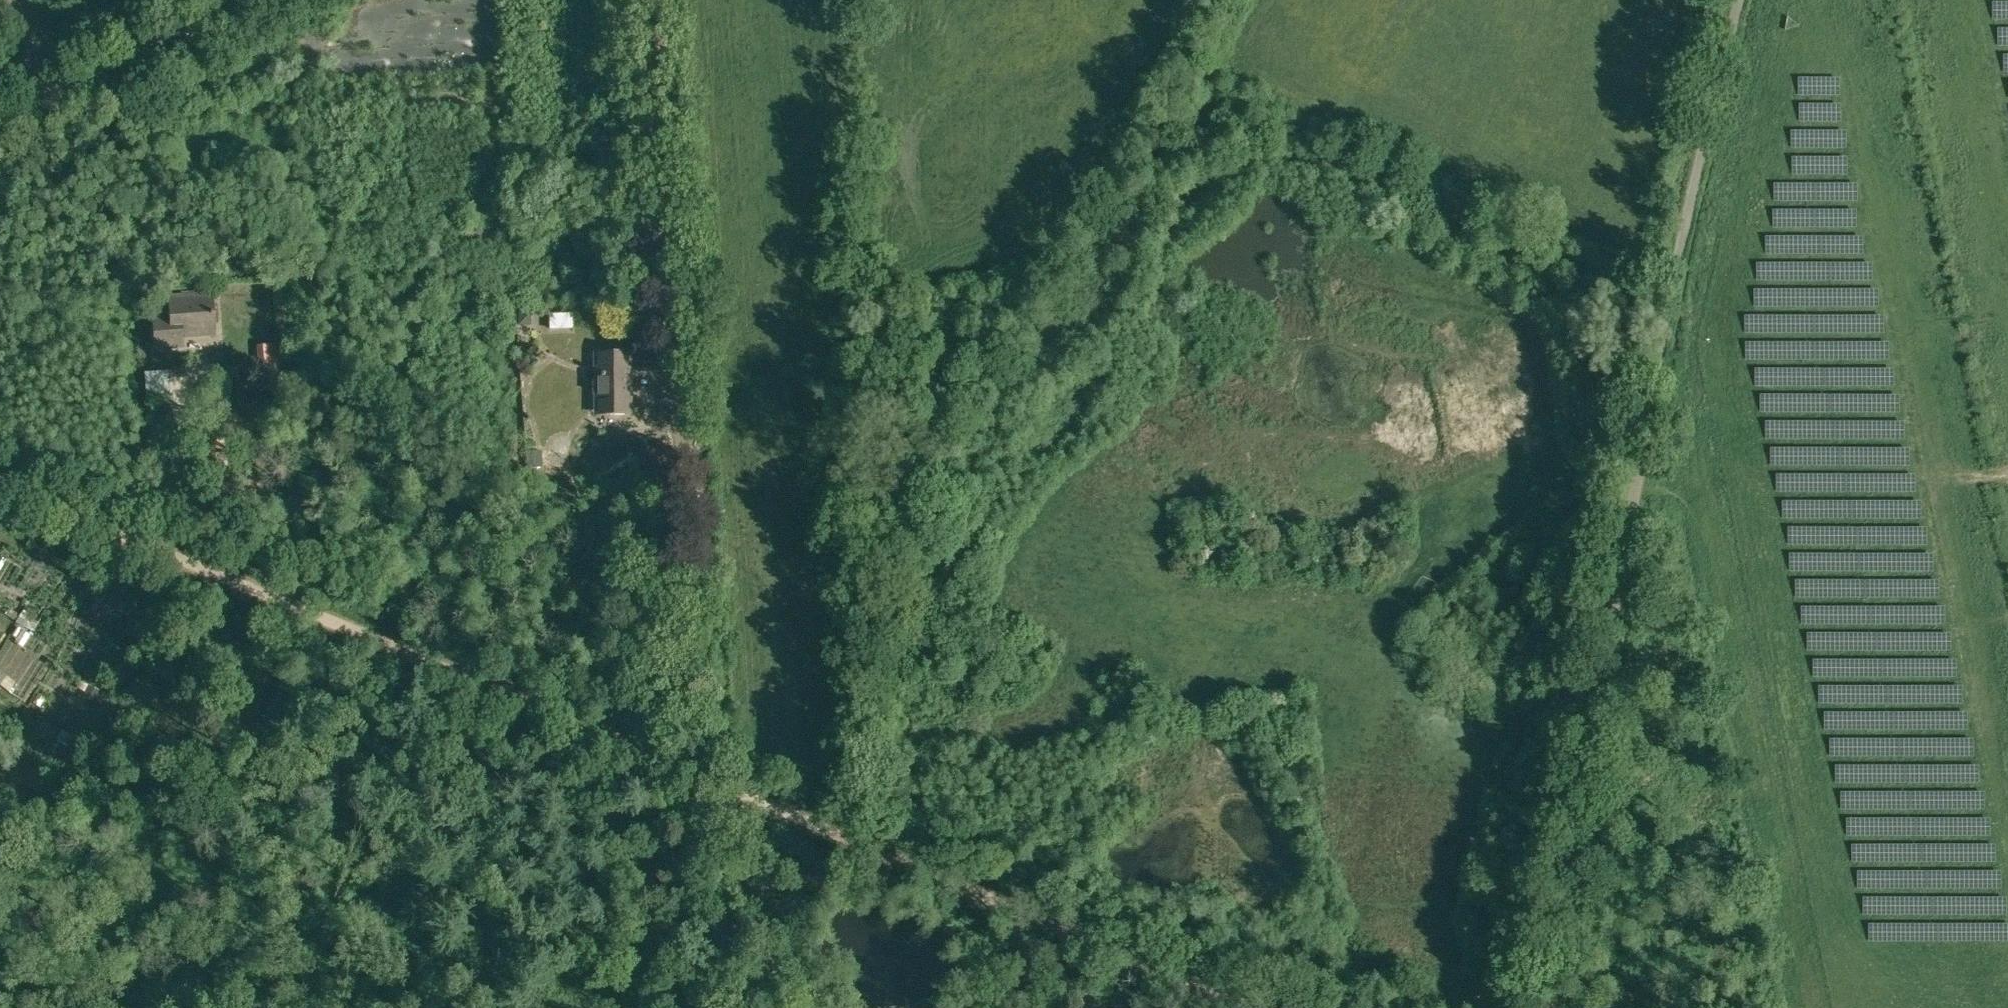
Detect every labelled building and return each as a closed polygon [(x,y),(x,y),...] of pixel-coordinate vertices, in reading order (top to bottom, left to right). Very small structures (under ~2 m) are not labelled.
[(214,334),(213,324),(211,294),(168,297),(169,317),(152,318),(155,349),(182,346),(181,336),(214,334)] [(518,312),(518,324),(531,324),(531,312),(518,312)] [(630,414),(629,352),(595,352),(595,414),(630,414)] [(542,449),(524,451),(525,467),(543,466),(542,449)]
